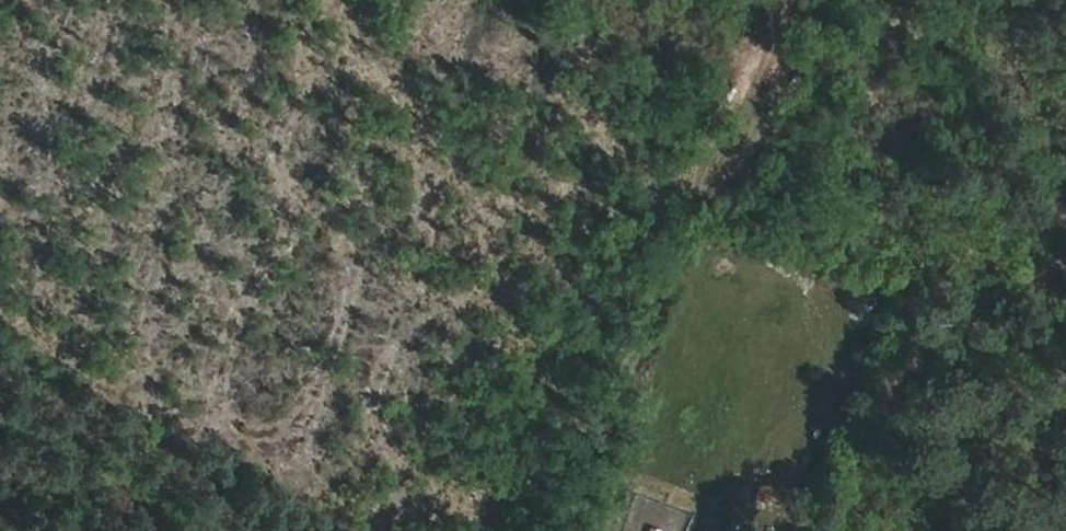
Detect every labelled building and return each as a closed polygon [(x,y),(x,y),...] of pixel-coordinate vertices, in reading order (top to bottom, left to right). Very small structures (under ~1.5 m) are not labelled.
[(755,482),(750,499),(767,504),(772,487),(755,482)]
